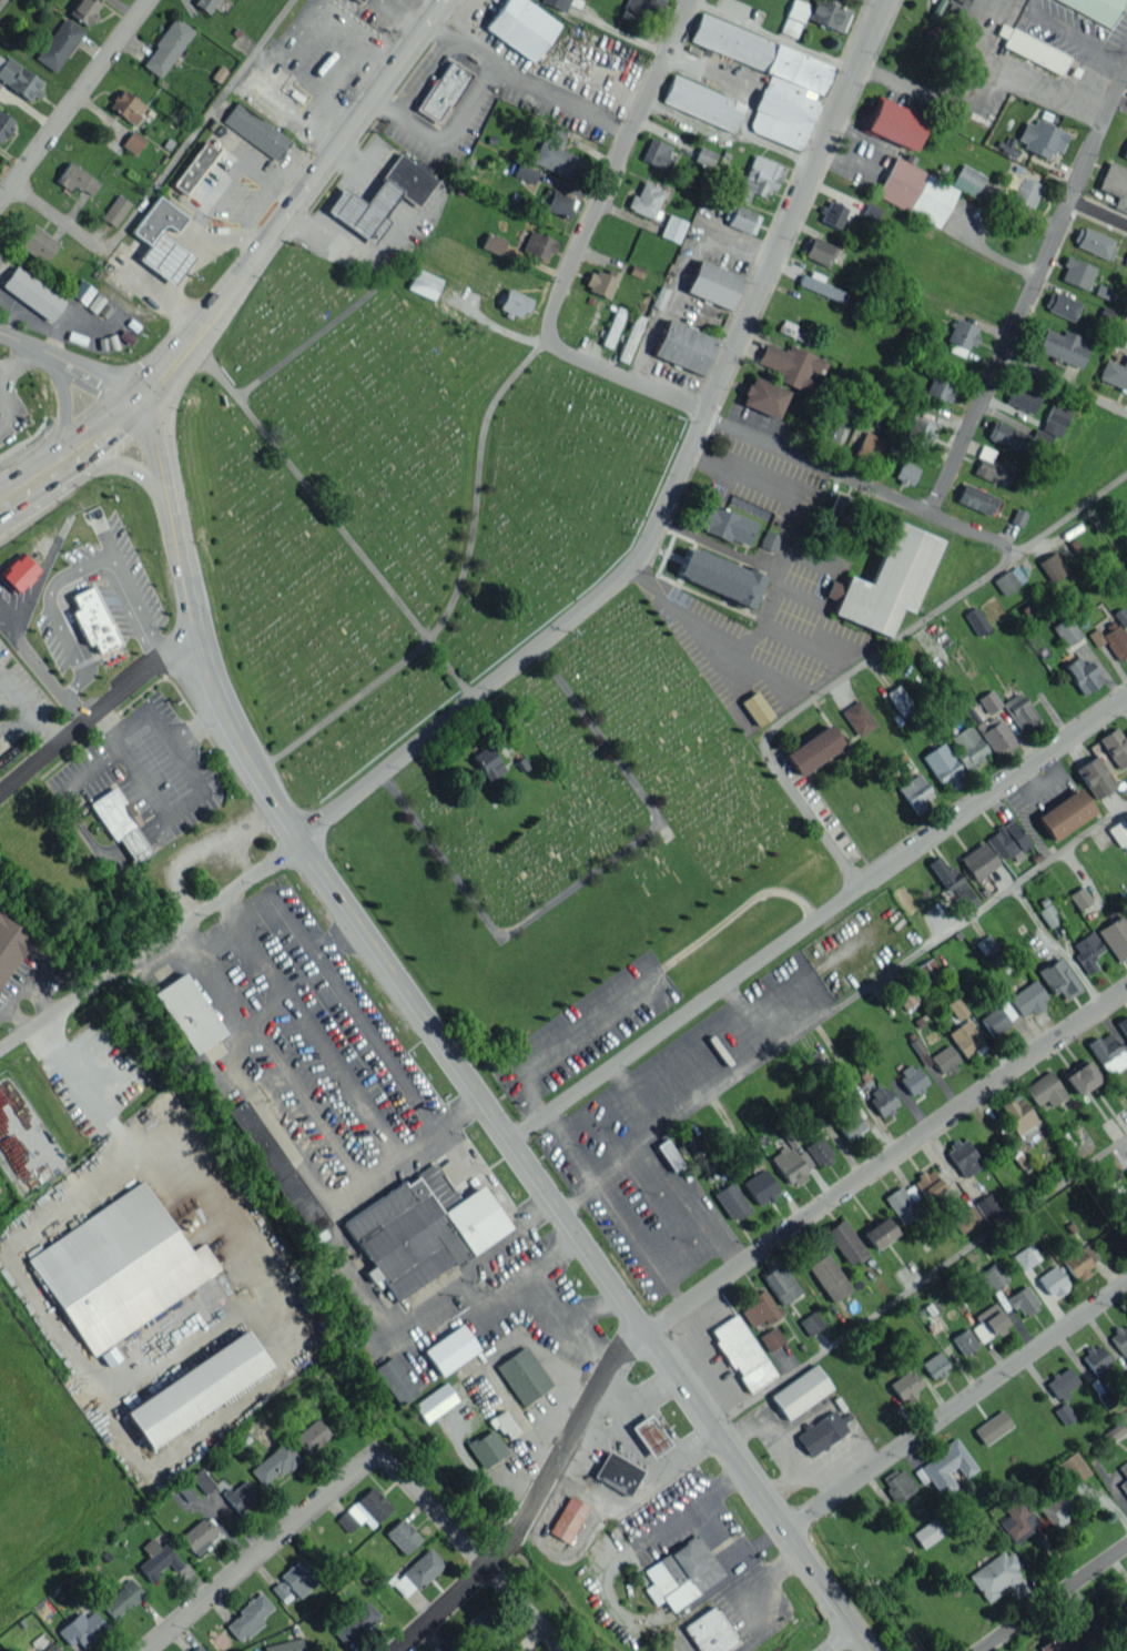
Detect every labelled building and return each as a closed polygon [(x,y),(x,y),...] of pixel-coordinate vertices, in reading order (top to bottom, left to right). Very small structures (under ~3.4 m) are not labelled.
[(88,26),(102,3),(97,0),(77,0),(69,14),(88,26)] [(210,14),(217,0),(196,0),(194,5),(210,14)] [(526,0),(504,0),(484,28),(531,62),(559,23),(526,0)] [(564,13),(570,0),(541,0),(540,2),(564,13)] [(658,18),(665,0),(626,0),(625,4),(658,18)] [(799,0),(791,0),(779,31),(796,37),(808,4),(799,0)] [(851,11),(825,0),(813,0),(806,18),(841,33),(851,11)] [(1110,26),(1124,0),(1059,0),(1110,26)] [(689,42),(769,71),(747,130),(799,149),(818,98),(819,98),(832,62),(699,14),(689,42)] [(57,72),(83,29),(62,16),(36,59),(57,72)] [(192,30),(173,17),(141,65),(160,78),(192,30)] [(1000,46),(1060,75),(1069,56),(1000,22),(995,33),(1004,38),(1000,46)] [(924,30),(929,46),(944,41),(939,25),(924,30)] [(0,52),(0,79),(30,102),(43,85),(0,52)] [(416,109),(439,124),(473,72),(449,57),(416,109)] [(744,104),(673,74),(661,102),(732,132),(744,104)] [(109,107),(133,124),(146,106),(122,89),(109,107)] [(913,150),(926,117),(875,96),(862,130),(913,150)] [(290,139),(235,101),(221,122),(276,160),(290,139)] [(0,112),(0,142),(14,120),(0,112)] [(1069,133),(1035,119),(1033,124),(1024,121),(1015,143),(1049,157),(1052,149),(1060,153),(1069,133)] [(559,149),(566,130),(548,123),(533,163),(576,180),(584,159),(559,149)] [(120,146),(135,155),(145,139),(130,130),(120,146)] [(642,160),(670,169),(677,148),(648,139),(642,160)] [(185,197),(217,149),(202,140),(170,187),(185,197)] [(693,160),(710,167),(716,152),(699,145),(693,160)] [(436,179),(398,153),(365,202),(341,186),(325,212),(373,244),(389,220),(383,217),(398,194),(417,207),(436,179)] [(750,192),(762,196),(765,187),(775,190),(784,166),(753,154),(736,198),(747,203),(750,192)] [(957,186),(893,158),(875,198),(940,225),(957,186)] [(55,181),(69,190),(73,184),(90,196),(99,182),(68,161),(55,181)] [(538,172),(518,162),(512,175),(532,184),(538,172)] [(951,186),(975,197),(985,174),(961,163),(951,186)] [(1032,208),(1042,185),(1021,176),(1011,199),(1032,208)] [(655,218),(665,190),(642,181),(637,196),(631,194),(626,208),(655,218)] [(568,219),(576,200),(545,187),(537,206),(568,219)] [(130,203),(116,194),(100,218),(114,227),(130,203)] [(194,254),(158,231),(163,224),(175,232),(186,216),(155,195),(131,233),(148,244),(138,258),(151,267),(149,269),(174,285),(194,254)] [(837,228),(847,208),(828,199),(823,212),(824,212),(820,220),(837,228)] [(760,214),(729,203),(722,222),(753,233),(760,214)] [(862,214),(875,220),(880,209),(868,203),(862,214)] [(686,220),(667,214),(659,236),(677,243),(686,220)] [(17,244),(43,263),(59,242),(32,223),(17,244)] [(1071,245),(1109,258),(1116,239),(1078,225),(1071,245)] [(547,261),(556,241),(530,229),(521,250),(547,261)] [(500,254),(505,238),(486,232),(480,248),(500,254)] [(830,265),(836,245),(807,236),(800,255),(830,265)] [(1095,267),(1068,256),(1059,279),(1086,290),(1095,267)] [(742,276),(698,258),(685,291),(729,309),(742,276)] [(50,321),(65,300),(15,265),(0,286),(50,321)] [(435,298),(441,277),(414,269),(408,290),(435,298)] [(590,269),(583,288),(610,297),(619,272),(607,269),(605,274),(590,269)] [(801,274),(797,285),(843,302),(846,292),(821,283),(824,275),(811,270),(808,276),(801,274)] [(85,304),(95,290),(81,280),(71,294),(85,304)] [(530,297),(505,287),(496,309),(522,319),(530,297)] [(1043,309),(1074,320),(1080,302),(1049,290),(1043,309)] [(601,344),(610,348),(626,309),(616,305),(601,344)] [(627,363),(644,317),(634,313),(617,359),(627,363)] [(700,375),(715,338),(666,318),(651,355),(700,375)] [(813,337),(793,331),(796,323),(781,319),(777,333),(811,343),(813,337)] [(947,341),(952,342),(949,351),(964,356),(968,343),(973,345),(979,327),(955,319),(947,341)] [(1061,334),(1045,328),(1035,350),(1080,368),(1089,347),(1079,343),(1081,337),(1063,329),(1061,334)] [(757,363),(777,370),(773,380),(809,393),(814,380),(807,377),(810,367),(823,372),(827,360),(787,345),(785,350),(764,342),(757,363)] [(1126,353),(1122,365),(1105,359),(1097,378),(1126,390),(1126,353)] [(740,405),(778,418),(788,389),(750,376),(740,405)] [(945,405),(953,385),(931,378),(923,398),(945,405)] [(1039,395),(1013,384),(1005,402),(1032,413),(1039,395)] [(1040,429),(1059,437),(1071,411),(1052,403),(1040,429)] [(935,426),(911,416),(902,437),(926,447),(935,426)] [(1023,453),(1026,445),(1045,453),(1052,435),(1035,428),(1032,435),(993,420),(986,438),(1023,453)] [(841,429),(827,423),(821,440),(835,445),(841,429)] [(875,464),(884,438),(863,431),(854,456),(875,464)] [(995,450),(982,445),(971,473),(995,483),(997,477),(1008,481),(1014,466),(992,458),(995,450)] [(911,486),(919,468),(902,460),(893,478),(911,486)] [(955,501),(990,516),(998,497),(963,482),(955,501)] [(828,518),(846,525),(856,501),(837,494),(828,518)] [(748,545),(756,519),(707,505),(700,531),(748,545)] [(1021,526),(1026,511),(1015,508),(1010,523),(1021,526)] [(939,537),(893,520),(869,584),(847,575),(844,584),(831,580),(825,596),(836,600),(831,614),(888,635),(898,607),(912,612),(939,537)] [(773,552),(780,535),(765,529),(758,547),(773,552)] [(763,575),(686,546),(675,577),(752,606),(763,575)] [(1067,571),(1055,550),(1037,561),(1049,582),(1067,571)] [(20,551),(0,572),(0,575),(18,593),(40,570),(20,551)] [(1004,595),(1025,578),(1014,564),(993,581),(1004,595)] [(70,595),(76,609),(72,611),(86,645),(92,643),(96,653),(118,644),(94,585),(70,595)] [(976,636),(989,629),(976,605),(963,613),(976,636)] [(1063,646),(1080,637),(1069,615),(1052,624),(1063,646)] [(1105,642),(1119,662),(1126,657),(1126,638),(1117,623),(1102,634),(1097,627),(1087,633),(1097,648),(1105,642)] [(1063,666),(1083,694),(1101,681),(1081,652),(1063,666)] [(886,691),(901,717),(914,709),(898,684),(886,691)] [(986,713),(1001,705),(991,688),(976,697),(986,713)] [(756,726),(773,716),(756,690),(740,700),(756,726)] [(1018,732),(1039,722),(1025,691),(1004,701),(1018,732)] [(875,725),(858,699),(840,711),(858,737),(875,725)] [(990,724),(988,720),(977,726),(994,756),(1016,744),(1001,718),(990,724)] [(783,753),(797,775),(843,745),(829,723),(783,753)] [(988,757),(972,724),(948,736),(965,769),(988,757)] [(1126,762),(1126,744),(1116,726),(1098,738),(1117,768),(1126,762)] [(922,753),(937,783),(944,780),(948,787),(963,779),(944,741),(922,753)] [(504,769),(487,744),(471,756),(488,780),(504,769)] [(1115,787),(1098,755),(1076,766),(1093,798),(1115,787)] [(933,795),(918,773),(897,787),(915,813),(926,806),(923,802),(933,795)] [(152,852),(135,826),(142,822),(117,785),(89,803),(114,841),(117,839),(134,864),(152,852)] [(1036,815),(1052,840),(1094,811),(1078,787),(1036,815)] [(985,838),(1001,860),(1010,854),(1014,860),(1032,846),(1012,818),(985,838)] [(1120,848),(1126,843),(1126,828),(1121,819),(1107,828),(1120,848)] [(975,880),(999,864),(982,840),(959,857),(975,880)] [(927,863),(947,891),(950,888),(966,910),(978,901),(951,865),(947,868),(938,855),(927,863)] [(1091,904),(1083,886),(1069,892),(1076,910),(1091,904)] [(1060,920),(1048,903),(1037,911),(1048,928),(1060,920)] [(1121,913),(1097,930),(1118,961),(1126,955),(1126,923),(1121,913)] [(29,941),(0,982),(0,915),(16,925),(12,930),(29,941)] [(1097,968),(1091,958),(1104,950),(1092,930),(1072,942),(1078,951),(1074,954),(1086,974),(1097,968)] [(998,946),(988,934),(976,943),(985,955),(998,946)] [(1081,990),(1060,956),(1037,970),(1052,995),(1059,991),(1065,1000),(1081,990)] [(914,967),(923,982),(939,972),(930,957),(914,967)] [(153,992),(191,1054),(224,1034),(185,972),(153,992)] [(1021,1015),(1030,1009),(1032,1012),(1049,1000),(1034,979),(1008,997),(1021,1015)] [(918,1001),(910,988),(896,998),(904,1010),(918,1001)] [(957,1019),(968,1012),(957,996),(947,1003),(957,1019)] [(979,1018),(991,1035),(1017,1017),(1005,1000),(979,1018)] [(1126,1014),(1116,1021),(1126,1039),(1126,1015),(1126,1014)] [(948,1031),(964,1058),(984,1046),(968,1019),(948,1031)] [(1126,1063),(1126,1060),(1109,1030),(1087,1043),(1107,1076),(1126,1063)] [(941,1075),(961,1062),(948,1043),(929,1057),(941,1075)] [(826,1065),(816,1048),(799,1058),(810,1075),(826,1065)] [(1101,1079),(1086,1058),(1062,1074),(1077,1095),(1101,1079)] [(911,1095),(927,1084),(912,1062),(896,1072),(911,1095)] [(1049,1106),(1066,1097),(1051,1070),(1024,1085),(1036,1105),(1046,1099),(1049,1106)] [(899,1105),(885,1084),(877,1089),(872,1081),(862,1088),(881,1117),(899,1105)] [(1018,1134),(1037,1120),(1017,1092),(998,1107),(1018,1134)] [(329,1224),(246,1097),(227,1110),(315,1244),(327,1235),(323,1228),(329,1224)] [(846,1140),(865,1127),(859,1117),(863,1115),(856,1105),(833,1120),(846,1140)] [(804,1145),(817,1167),(833,1157),(820,1135),(804,1145)] [(983,1164),(964,1137),(945,1150),(964,1177),(983,1164)] [(671,1172),(683,1166),(668,1138),(656,1144),(671,1172)] [(796,1153),(791,1143),(770,1155),(789,1187),(806,1177),(803,1171),(813,1165),(803,1149),(796,1153)] [(458,1200),(435,1162),(416,1173),(439,1212),(458,1200)] [(758,1206),(779,1192),(763,1168),(742,1182),(758,1206)] [(943,1185),(929,1168),(911,1182),(926,1199),(943,1185)] [(482,1185),(439,1212),(417,1177),(406,1183),(404,1181),(342,1219),(393,1301),(509,1229),(482,1185)] [(730,1221),(749,1210),(733,1181),(713,1192),(730,1221)] [(221,1272),(203,1243),(187,1252),(144,1182),(26,1254),(87,1354),(221,1272)] [(899,1221),(924,1208),(911,1182),(885,1196),(899,1221)] [(1126,1222),(1126,1201),(1118,1186),(1108,1192),(1126,1222)] [(988,1225),(1003,1214),(988,1192),(973,1203),(988,1225)] [(961,1233),(981,1219),(972,1205),(951,1218),(961,1233)] [(874,1249),(897,1233),(885,1215),(862,1231),(874,1249)] [(847,1266),(866,1255),(844,1218),(825,1229),(847,1266)] [(1061,1259),(1074,1278),(1099,1261),(1086,1242),(1061,1259)] [(1021,1271),(1041,1259),(1031,1243),(1011,1254),(1021,1271)] [(851,1288),(826,1252),(806,1265),(832,1302),(851,1288)] [(782,1304),(800,1292),(779,1261),(760,1273),(782,1304)] [(1007,1279),(996,1261),(978,1272),(990,1290),(1007,1279)] [(1037,1275),(1049,1298),(1067,1288),(1055,1265),(1037,1275)] [(1025,1285),(1005,1298),(1013,1309),(1018,1306),(1025,1316),(1040,1307),(1025,1285)] [(778,1317),(766,1288),(747,1296),(751,1304),(741,1308),(749,1326),(764,1320),(765,1322),(778,1317)] [(981,1343),(1009,1324),(993,1302),(973,1316),(978,1323),(971,1328),(981,1343)] [(808,1335),(824,1324),(814,1310),(798,1321),(808,1335)] [(747,1393),(775,1376),(737,1313),(709,1330),(747,1393)] [(479,1349),(461,1323),(422,1350),(440,1376),(479,1349)] [(1124,1357),(1126,1354),(1126,1327),(1125,1324),(1108,1335),(1124,1357)] [(758,1336),(767,1351),(784,1341),(775,1326),(758,1336)] [(950,1337),(962,1355),(978,1345),(965,1326),(950,1337)] [(123,1408),(147,1446),(269,1368),(246,1331),(123,1408)] [(494,1365),(522,1405),(552,1384),(525,1344),(494,1365)] [(1112,1365),(1100,1344),(1082,1354),(1094,1375),(1112,1365)] [(948,1369),(939,1351),(921,1361),(931,1378),(948,1369)] [(418,1392),(392,1355),(373,1368),(399,1405),(418,1392)] [(831,1388),(814,1363),(769,1395),(786,1420),(831,1388)] [(1080,1384),(1068,1366),(1046,1381),(1058,1399),(1080,1384)] [(889,1383),(901,1402),(923,1387),(911,1369),(889,1383)] [(425,1423),(457,1400),(445,1382),(412,1404),(425,1423)] [(1064,1425),(1075,1417),(1064,1402),(1053,1409),(1064,1425)] [(810,1457),(848,1429),(832,1408),(794,1437),(810,1457)] [(973,1430),(985,1446),(1013,1424),(1000,1408),(973,1430)] [(506,1439),(517,1430),(503,1409),(491,1418),(506,1439)] [(670,1444),(648,1413),(629,1427),(651,1457),(670,1444)] [(330,1434),(314,1417),(292,1438),(307,1455),(330,1434)] [(1100,1434),(1106,1443),(1124,1431),(1118,1421),(1100,1434)] [(507,1451),(491,1428),(466,1445),(482,1469),(507,1451)] [(249,1470),(264,1487),(298,1457),(283,1440),(249,1470)] [(976,1469),(957,1440),(912,1470),(921,1483),(929,1478),(941,1497),(957,1486),(947,1471),(956,1465),(964,1477),(976,1469)] [(1070,1484),(1089,1473),(1075,1450),(1056,1462),(1070,1484)] [(642,1468),(605,1451),(592,1478),(630,1495),(642,1468)] [(1117,1467),(1125,1479),(1118,1483),(1126,1498),(1126,1461),(1117,1467)] [(880,1480),(896,1503),(916,1489),(900,1465),(880,1480)] [(189,1476),(204,1494),(214,1485),(200,1467),(189,1476)] [(222,1494),(237,1513),(258,1496),(243,1477),(222,1494)] [(348,1533),(362,1520),(370,1528),(392,1507),(371,1486),(335,1519),(348,1533)] [(1076,1515),(1066,1492),(1039,1504),(1049,1527),(1076,1515)] [(588,1505),(569,1494),(547,1532),(567,1543),(588,1505)] [(1013,1542),(1039,1527),(1021,1495),(1004,1505),(1014,1524),(1005,1529),(1013,1542)] [(195,1556),(209,1544),(205,1540),(216,1531),(204,1516),(179,1536),(195,1556)] [(911,1533),(921,1548),(945,1532),(935,1516),(911,1533)] [(421,1538),(401,1517),(384,1533),(404,1554),(421,1538)] [(669,1609),(724,1577),(698,1534),(642,1567),(652,1583),(644,1588),(654,1605),(663,1599),(669,1609)] [(137,1566),(149,1581),(168,1564),(175,1571),(183,1565),(164,1542),(159,1547),(151,1538),(140,1547),(148,1556),(137,1566)] [(985,1601),(1020,1577),(1015,1569),(1021,1565),(1009,1547),(968,1575),(985,1601)] [(444,1564),(428,1548),(390,1583),(406,1599),(444,1564)] [(270,1587),(282,1603),(293,1595),(296,1599),(316,1582),(298,1559),(278,1575),(281,1579),(270,1587)] [(100,1603),(113,1619),(143,1595),(131,1579),(100,1603)] [(240,1643),(263,1622),(259,1619),(272,1607),(259,1592),(224,1624),(240,1643)] [(332,1632),(344,1646),(378,1614),(365,1600),(332,1632)] [(699,1650),(722,1650),(737,1641),(714,1605),(682,1626),(699,1650)] [(1090,1635),(1103,1625),(1090,1607),(1077,1617),(1090,1635)] [(84,1617),(78,1611),(57,1631),(70,1645),(76,1640),(84,1648),(107,1627),(92,1610),(84,1617)] [(1060,1632),(1038,1645),(1042,1650),(1071,1650),(1060,1632)] [(264,1650),(307,1650),(304,1636),(263,1645),(264,1650)] [(51,1642),(40,1650),(59,1650),(51,1642)]
